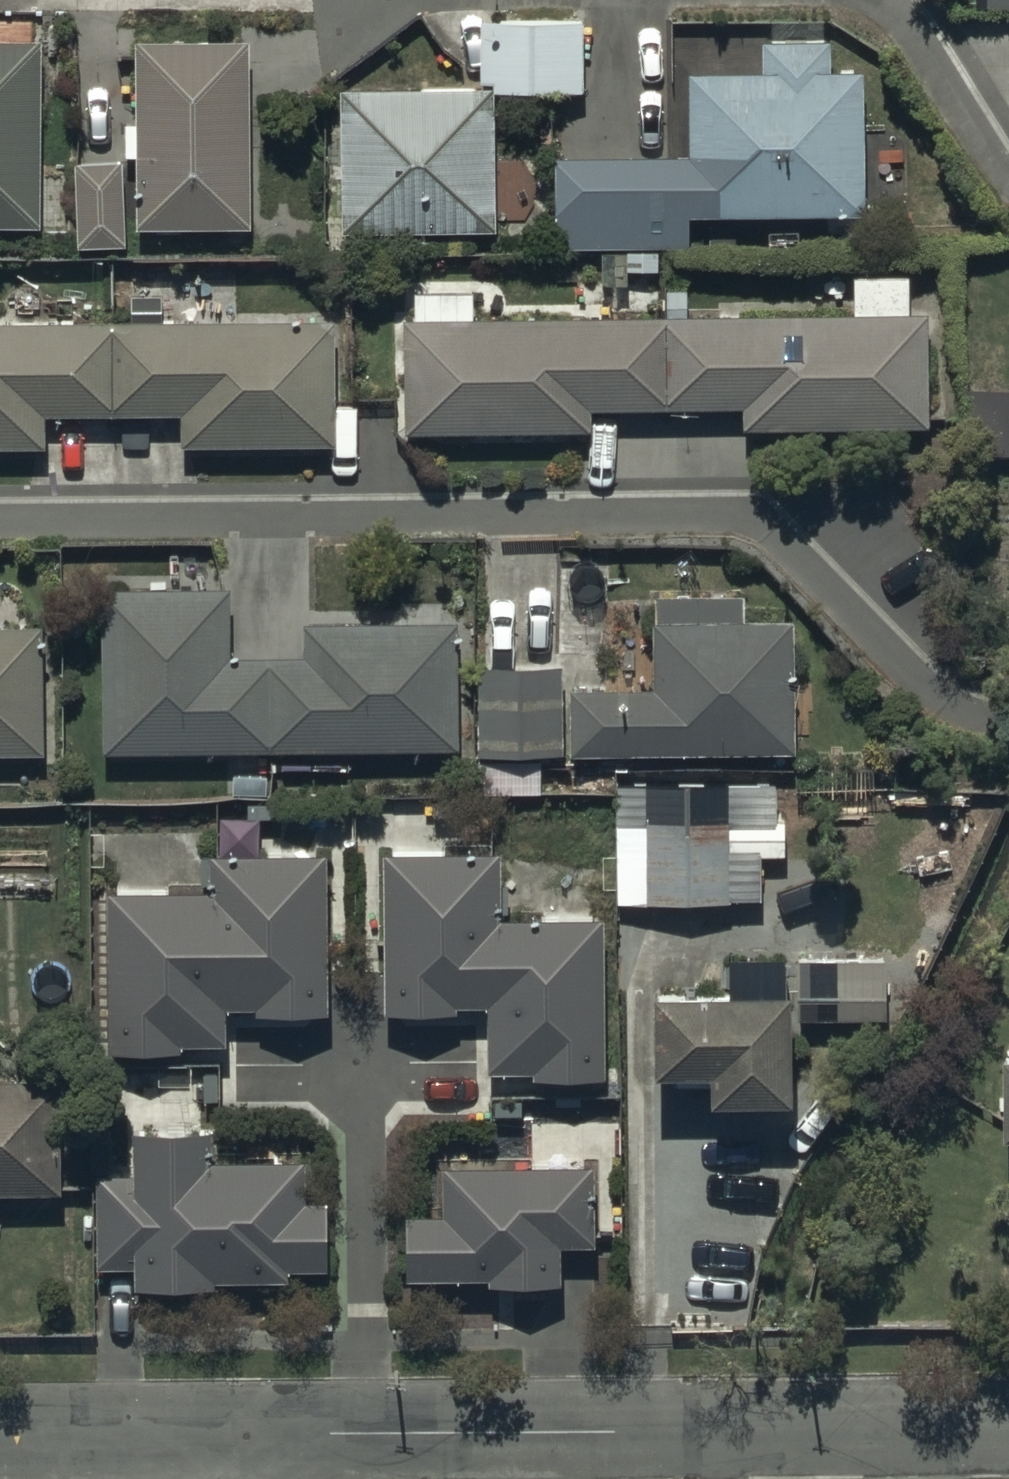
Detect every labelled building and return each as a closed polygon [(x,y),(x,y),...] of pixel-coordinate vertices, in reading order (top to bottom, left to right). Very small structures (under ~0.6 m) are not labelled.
[(341,191),(342,232),(493,231),(493,93),(581,92),(581,22),(478,22),(478,87),(339,88),(339,100),(325,100),(326,191),(341,191)] [(689,153),(555,154),(556,248),(599,247),(600,285),(629,284),(629,272),(657,272),(657,246),(689,245),(689,213),(864,211),(863,68),(825,69),(825,39),(764,39),(764,74),(688,75),(689,153)] [(0,40),(0,227),(39,227),(42,40),(0,40)] [(137,155),(137,227),(251,227),(251,42),(135,42),(135,122),(123,122),(123,155),(137,155)] [(122,162),(74,164),(76,246),(124,244),(122,162)] [(665,409),(662,315),(472,315),(472,291),(412,291),(412,320),(405,320),(404,432),(589,433),(589,410),(665,409)] [(662,315),(665,409),(741,407),(740,429),(929,429),(929,315),(662,315)] [(110,318),(109,416),(181,415),(181,448),(339,447),(338,317),(110,318)] [(110,318),(0,319),(0,448),(48,447),(48,416),(109,416),(110,318)] [(971,393),(970,458),(1008,459),(1008,394),(971,393)] [(274,750),(271,655),(229,655),(229,588),(103,589),(105,751),(274,750)] [(651,687),(571,687),(570,755),(793,756),(794,619),(746,619),(746,594),(652,593),(651,687)] [(271,655),(274,750),(457,748),(456,622),(307,623),(307,655),(271,655)] [(45,755),(45,624),(0,624),(0,755),(45,755)] [(477,667),(477,753),(561,752),(561,666),(477,667)] [(647,824),(611,824),(611,902),(734,902),(734,857),(647,857),(647,824)] [(604,1074),(604,917),(497,916),(497,848),(380,848),(380,1008),(489,1008),(489,1073),(604,1074)] [(320,852),(211,852),(211,886),(104,886),(104,1051),(229,1051),(229,1005),(321,1005),(320,852)] [(883,961),(832,962),(833,1021),(884,1020),(883,961)] [(725,995),(654,995),(654,1075),(706,1075),(706,1100),(789,1100),(789,962),(725,962),(725,995)] [(0,1080),(0,1192),(61,1191),(60,1079),(0,1080)] [(301,1203),(301,1159),(209,1159),(209,1124),(135,1124),(135,1168),(95,1168),(95,1263),(133,1262),(133,1282),(291,1282),(291,1266),(324,1266),(324,1203),(301,1203)] [(591,1240),(591,1165),(445,1164),(445,1212),(401,1212),(400,1280),(561,1281),(561,1240),(591,1240)]
